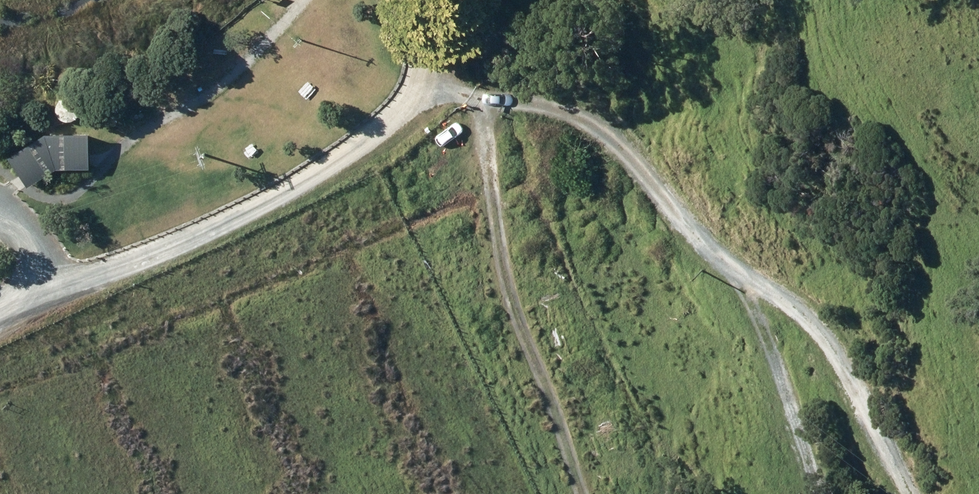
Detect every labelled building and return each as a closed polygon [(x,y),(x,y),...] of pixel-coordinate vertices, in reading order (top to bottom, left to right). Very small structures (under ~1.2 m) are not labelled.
[(92,162),(89,128),(34,133),(9,150),(31,183),(57,165),(92,162)]
